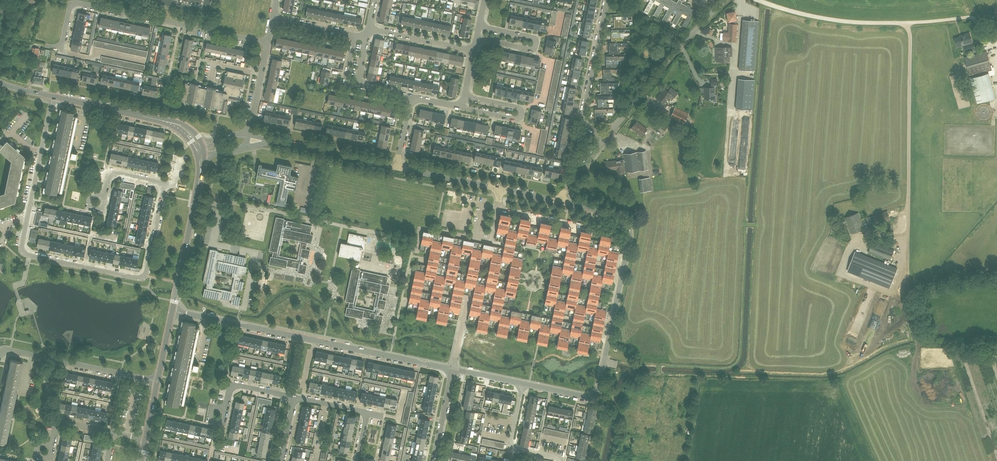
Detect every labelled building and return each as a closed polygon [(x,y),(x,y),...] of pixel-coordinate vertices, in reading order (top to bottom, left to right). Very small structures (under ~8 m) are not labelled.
[(150,2),(151,2),(157,3),(160,4),(166,5),(169,6),(169,5),(174,7),(176,7),(177,5),(182,6),(181,10),(182,10),(188,11),(192,12),(197,13),(199,14),(199,12),(201,12),(201,16),(208,17),(208,16),(209,10),(210,7),(211,1),(212,0),(150,0),(150,2)] [(650,0),(644,12),(648,14),(655,0),(650,0)] [(655,0),(660,3),(653,15),(657,17),(664,5),(667,0),(655,0)] [(677,3),(672,0),(667,0),(664,5),(669,8),(662,20),(663,20),(662,22),(665,24),(672,12),(674,8),(677,3)] [(686,6),(681,3),(682,1),(681,0),(678,0),(677,3),(674,8),(672,12),(676,15),(672,23),(676,25),(682,13),(687,6),(686,6)] [(292,12),(294,5),(285,3),(283,10),(292,12)] [(682,13),(687,16),(682,25),(686,27),(695,11),(690,8),(691,6),(688,4),(686,6),(687,6),(682,13)] [(390,14),(391,7),(382,6),(381,12),(390,14)] [(78,19),(87,21),(88,14),(79,12),(78,19)] [(389,21),(390,14),(381,12),(380,19),(389,21)] [(619,28),(626,27),(626,24),(623,24),(623,20),(632,20),(632,14),(614,14),(614,24),(619,24),(619,28)] [(516,25),(518,16),(511,15),(509,24),(516,25)] [(106,27),(108,19),(102,17),(100,26),(106,27)] [(758,21),(743,20),(739,70),(754,71),(758,21)] [(542,21),(540,30),(546,32),(548,23),(542,21)] [(723,40),(728,41),(735,41),(737,24),(729,24),(729,33),(724,33),(723,40)] [(144,26),(142,35),(149,36),(151,28),(144,26)] [(617,41),(623,41),(623,37),(620,37),(620,33),(630,33),(630,27),(626,27),(619,28),(612,28),(612,38),(617,37),(617,41)] [(589,37),(591,30),(582,28),(580,35),(589,37)] [(962,37),(961,37),(960,37),(955,39),(957,47),(964,45),(966,52),(974,49),(972,42),(970,33),(961,35),(962,37)] [(162,40),(171,42),(172,36),(163,34),(162,40)] [(283,48),(285,39),(278,37),(276,46),(283,48)] [(374,45),(383,47),(384,40),(375,38),(374,45)] [(555,48),(556,41),(558,42),(559,39),(554,38),(553,41),(547,39),(546,46),(555,48)] [(289,49),(291,40),(285,39),(283,48),(289,49)] [(296,51),(298,42),(291,40),(289,49),(296,51)] [(578,46),(587,48),(588,41),(579,40),(578,46)] [(614,54),(620,54),(620,50),(617,51),(617,47),(627,46),(627,41),(623,41),(617,41),(609,41),(609,51),(614,51),(614,54)] [(303,52),(305,43),(298,42),(296,51),(303,52)] [(80,51),(82,45),(73,43),(71,50),(80,51)] [(309,53),(311,44),(305,43),(303,52),(309,53)] [(402,53),(404,44),(397,43),(395,52),(402,53)] [(316,55),(318,46),(311,44),(309,53),(316,55)] [(409,54),(410,45),(404,44),(402,53),(409,54)] [(382,53),(383,47),(374,45),(373,52),(382,53)] [(415,56),(417,47),(410,45),(409,54),(415,56)] [(323,56),(325,47),(318,46),(316,55),(323,56)] [(553,54),(555,48),(546,46),(545,53),(553,54)] [(586,55),(587,48),(578,46),(577,53),(586,55)] [(329,58),(331,49),(325,47),(323,56),(329,58)] [(422,57),(424,48),(417,47),(415,56),(422,57)] [(729,62),(729,56),(732,56),(732,47),(716,47),(717,62),(729,62)] [(429,59),(430,50),(424,48),(422,57),(429,59)] [(336,59),(338,50),(331,49),(329,58),(336,59)] [(338,50),(336,59),(343,60),(345,51),(338,50)] [(435,60),(437,51),(430,50),(429,59),(435,60)] [(442,61),(444,52),(437,51),(435,60),(442,61)] [(508,61),(510,53),(503,51),(502,60),(508,61)] [(987,51),(964,58),(969,75),(992,69),(987,51)] [(380,60),(382,53),(373,52),(371,58),(380,60)] [(449,63),(450,54),(444,52),(442,61),(449,63)] [(455,64),(457,55),(450,54),(449,63),(455,64)] [(611,67),(617,67),(617,64),(615,64),(615,60),(624,60),(624,54),(620,54),(614,54),(606,54),(606,64),(611,64),(611,67)] [(457,55),(455,64),(462,66),(464,57),(457,55)] [(572,64),(581,66),(583,59),(574,57),(572,64)] [(379,67),(380,60),(371,58),(370,65),(379,67)] [(534,58),(532,67),(539,68),(541,59),(534,58)] [(281,68),(282,61),(273,59),(272,66),(281,68)] [(40,67),(40,64),(37,63),(36,71),(35,76),(33,76),(32,83),(37,84),(39,71),(40,67)] [(59,74),(61,65),(54,64),(53,73),(59,74)] [(164,73),(166,66),(157,64),(155,71),(164,73)] [(378,73),(379,67),(370,65),(369,72),(378,73)] [(279,74),(281,68),(272,66),(270,72),(279,74)] [(608,81),(615,80),(615,77),(612,77),(612,73),(621,73),(621,67),(617,67),(611,67),(603,67),(603,77),(608,77),(608,81)] [(73,68),(71,77),(78,78),(80,69),(73,68)] [(190,84),(185,83),(182,100),(186,101),(186,102),(195,104),(195,103),(204,105),(204,106),(213,107),(222,108),(222,109),(226,110),(228,102),(230,102),(231,101),(231,99),(240,101),(241,97),(240,96),(242,88),(243,88),(245,79),(244,79),(245,74),(227,71),(226,75),(225,75),(224,84),(223,91),(216,89),(217,88),(208,87),(199,86),(199,85),(190,83),(190,84)] [(89,83),(91,74),(84,72),(82,81),(89,83)] [(278,81),(279,74),(270,72),(269,79),(278,81)] [(376,80),(378,73),(369,72),(367,78),(376,80)] [(91,74),(89,83),(95,84),(97,75),(91,74)] [(107,84),(109,76),(103,74),(101,83),(107,84)] [(986,74),(970,79),(977,103),(993,99),(986,74)] [(157,95),(156,94),(157,88),(155,87),(156,80),(159,81),(160,77),(153,76),(153,78),(152,78),(151,86),(149,95),(152,96),(152,97),(156,98),(157,95)] [(577,84),(579,77),(570,76),(568,82),(577,84)] [(752,110),(755,80),(738,78),(736,109),(752,110)] [(277,87),(278,81),(269,79),(268,86),(277,87)] [(717,85),(717,79),(711,79),(711,85),(711,87),(704,87),(705,99),(714,99),(714,85),(717,85)] [(606,94),(612,94),(612,90),(609,90),(609,86),(619,86),(618,80),(615,80),(608,81),(600,81),(601,90),(606,90),(606,94)] [(133,81),(131,89),(138,91),(140,82),(133,81)] [(151,86),(144,85),(142,94),(149,95),(151,86)] [(501,95),(503,86),(496,85),(495,94),(501,95)] [(275,94),(277,87),(268,86),(266,92),(275,94)] [(566,93),(575,95),(576,89),(567,87),(566,93)] [(664,103),(671,94),(674,97),(678,93),(671,88),(668,92),(665,89),(660,95),(660,94),(657,97),(664,103)] [(527,91),(525,100),(532,102),(534,93),(527,91)] [(274,101),(275,94),(266,92),(265,99),(274,101)] [(334,104),(336,95),(329,94),(328,103),(334,104)] [(603,107),(609,107),(609,103),(606,103),(606,100),(616,99),(616,94),(612,94),(606,94),(598,94),(598,104),(603,104),(603,107)] [(341,106),(343,97),(336,95),(334,104),(341,106)] [(348,107),(350,98),(343,97),(341,106),(348,107)] [(354,109),(356,100),(350,98),(348,107),(354,109)] [(361,110),(363,101),(356,100),(354,109),(361,110)] [(368,111),(370,102),(363,101),(361,110),(368,111)] [(374,113),(376,104),(370,102),(368,111),(374,113)] [(381,114),(383,105),(376,104),(374,113),(381,114)] [(388,116),(390,107),(383,105),(381,114),(388,116)] [(571,114),(572,107),(564,105),(562,112),(571,114)] [(390,107),(388,116),(393,117),(391,123),(395,123),(396,117),(394,117),(396,108),(390,107)] [(609,107),(603,107),(595,107),(595,117),(600,117),(600,120),(606,120),(606,117),(604,117),(604,113),(613,113),(613,107),(609,107)] [(675,107),(671,115),(670,118),(683,124),(688,114),(675,107)] [(425,119),(427,110),(421,109),(419,118),(425,119)] [(531,116),(540,118),(542,111),(533,109),(531,116)] [(59,116),(59,119),(61,120),(59,126),(71,129),(75,112),(63,110),(61,117),(59,116)] [(271,122),(272,113),(266,111),(264,120),(271,122)] [(439,113),(437,122),(444,123),(446,114),(439,113)] [(284,115),(283,124),(289,125),(291,117),(284,115)] [(539,124),(540,118),(531,116),(530,122),(539,124)] [(562,124),(571,126),(572,119),(563,117),(562,124)] [(302,128),(304,119),(297,118),(295,127),(302,128)] [(457,128),(459,119),(452,118),(450,126),(457,128)] [(314,131),(315,122),(316,120),(313,119),(312,121),(309,120),(308,129),(314,131)] [(655,119),(651,124),(662,132),(667,126),(663,123),(662,124),(655,119)] [(637,121),(631,128),(641,136),(647,129),(637,121)] [(315,122),(314,131),(320,132),(322,123),(315,122)] [(333,135),(335,126),(328,124),(326,133),(333,135)] [(482,124),(480,133),(487,134),(489,125),(482,124)] [(380,132),(389,134),(391,127),(382,125),(380,132)] [(501,135),(503,126),(496,125),(494,134),(501,135)] [(56,132),(55,135),(57,136),(56,142),(68,145),(71,129),(59,126),(58,133),(56,132)] [(414,135),(423,137),(424,130),(415,129),(414,135)] [(514,129),(513,138),(519,139),(521,130),(514,129)] [(358,131),(357,140),(363,141),(365,132),(358,131)] [(388,141),(389,134),(380,132),(379,139),(388,141)] [(13,201),(22,157),(5,141),(3,139),(6,136),(2,133),(0,134),(0,149),(12,160),(5,194),(0,195),(0,205),(13,201)] [(421,144),(423,137),(414,135),(412,142),(421,144)] [(387,147),(388,141),(379,139),(378,146),(387,147)] [(53,149),(52,152),(54,152),(53,159),(64,161),(68,145),(56,142),(55,149),(53,149)] [(420,151),(421,144),(412,142),(411,149),(420,151)] [(439,156),(441,147),(435,146),(433,154),(439,156)] [(564,156),(566,150),(557,148),(555,154),(564,156)] [(646,151),(623,154),(624,160),(623,160),(605,162),(607,170),(616,169),(616,173),(624,172),(623,165),(625,165),(626,172),(648,169),(646,151)] [(469,163),(470,162),(472,153),(465,152),(463,161),(466,161),(466,163),(469,163)] [(481,162),(483,154),(476,152),(474,161),(481,162)] [(49,165),(49,168),(51,168),(49,175),(61,177),(64,161),(53,159),(51,165),(49,165)] [(510,170),(511,162),(505,160),(503,169),(510,170)] [(286,202),(289,189),(296,190),(297,183),(298,180),(299,176),(292,175),(290,174),(291,171),(292,166),(278,163),(277,170),(262,167),(262,164),(260,163),(259,166),(256,182),(265,184),(265,182),(275,184),(273,194),(271,194),(269,203),(284,206),(284,205),(288,206),(289,203),(286,202)] [(535,167),(534,175),(540,177),(542,168),(535,167)] [(551,177),(553,168),(546,167),(544,176),(551,177)] [(553,168),(551,177),(558,178),(560,170),(553,168)] [(46,181),(45,184),(47,185),(46,191),(57,194),(61,177),(49,175),(48,181),(46,181)] [(640,192),(648,191),(651,190),(650,178),(639,179),(640,192)] [(115,189),(113,195),(122,196),(124,188),(123,188),(120,187),(118,187),(117,189),(115,189)] [(871,227),(890,220),(887,211),(868,218),(871,227)] [(498,228),(497,233),(507,235),(509,222),(511,216),(501,213),(498,228)] [(851,234),(864,229),(858,213),(845,218),(851,234)] [(313,235),(313,234),(310,234),(312,226),(305,225),(305,224),(305,225),(296,223),(296,222),(284,220),(284,218),(276,217),(277,217),(270,250),(269,250),(273,251),(272,256),(271,256),(269,264),(270,264),(286,267),(286,268),(287,265),(298,267),(297,272),(305,274),(305,273),(306,265),(307,265),(303,264),(304,258),(308,258),(309,250),(310,250),(306,249),(308,242),(312,243),(311,243),(313,235)] [(519,225),(517,237),(527,239),(530,227),(531,220),(521,218),(519,225)] [(503,254),(502,261),(511,263),(513,257),(514,250),(515,244),(517,237),(519,225),(509,222),(507,235),(505,242),(504,248),(503,254)] [(539,229),(537,241),(542,242),(547,243),(550,231),(551,224),(541,222),(539,229)] [(559,233),(557,246),(567,248),(570,235),(571,228),(561,226),(559,233)] [(527,239),(525,246),(529,247),(532,247),(532,248),(536,248),(537,241),(539,229),(530,227),(527,239)] [(579,237),(577,250),(582,251),(587,252),(589,245),(590,239),(591,232),(581,230),(579,237)] [(422,241),(421,244),(431,246),(433,240),(434,233),(424,231),(422,241)] [(547,243),(545,250),(556,252),(557,246),(559,233),(550,231),(547,243)] [(356,235),(349,233),(347,244),(341,243),(339,255),(360,259),(362,250),(365,251),(367,238),(356,236),(356,235)] [(444,235),(434,233),(433,240),(442,242),(444,235)] [(507,235),(497,233),(495,240),(505,242),(507,235)] [(598,248),(597,254),(607,256),(609,250),(610,243),(611,237),(601,234),(600,241),(598,248)] [(442,242),(441,248),(451,250),(453,244),(454,237),(444,235),(442,242)] [(563,267),(562,274),(572,276),(573,269),(574,262),(576,256),(577,250),(579,237),(570,235),(567,248),(565,254),(564,260),(563,267)] [(464,239),(454,237),(453,244),(462,246),(464,239)] [(527,239),(517,237),(515,244),(525,246),(527,239)] [(462,246),(461,253),(471,255),(473,248),(474,242),(464,239),(462,246)] [(600,241),(590,239),(589,245),(598,248),(600,241)] [(425,274),(424,279),(434,281),(435,276),(436,274),(437,268),(439,261),(440,255),(441,248),(442,242),(433,240),(431,246),(429,253),(428,260),(427,265),(426,272),(425,274)] [(547,243),(537,241),(536,248),(545,250),(547,243)] [(484,244),(474,242),(473,248),(483,250),(484,244)] [(894,250),(885,246),(873,242),(869,252),(890,260),(894,250)] [(620,245),(610,243),(609,250),(619,252),(620,245)] [(431,246),(421,244),(420,251),(426,253),(429,253),(431,246)] [(446,276),(445,283),(454,285),(456,278),(457,272),(460,259),(461,253),(462,246),(453,244),(451,250),(450,257),(449,260),(448,263),(447,270),(446,276)] [(483,250),(481,257),(491,259),(493,252),(494,246),(484,244),(483,250)] [(583,271),(582,278),(592,280),(593,273),(595,267),(596,261),(597,254),(598,248),(589,245),(587,252),(586,259),(584,265),(583,271)] [(504,248),(494,246),(493,252),(503,254),(504,248)] [(567,248),(557,246),(556,252),(565,254),(567,248)] [(451,250),(441,248),(440,255),(450,257),(451,250)] [(466,280),(465,287),(474,289),(476,283),(477,276),(480,263),(481,257),(483,250),(473,248),(471,255),(470,261),(467,274),(466,280)] [(246,266),(247,267),(247,266),(244,266),(246,258),(239,257),(239,256),(238,257),(229,255),(230,254),(220,252),(218,252),(218,250),(210,249),(211,249),(204,282),(203,282),(207,283),(206,288),(205,288),(203,296),(204,296),(204,295),(220,299),(220,300),(221,297),(232,299),(231,304),(239,305),(238,305),(240,297),(241,297),(237,296),(238,289),(242,290),(243,282),(244,282),(240,281),(241,274),(245,275),(245,274),(246,266)] [(524,252),(514,250),(513,257),(523,259),(524,252)] [(587,252),(577,250),(576,256),(586,259),(587,252)] [(603,275),(602,282),(612,284),(613,281),(615,268),(619,252),(609,250),(607,256),(606,263),(604,269),(603,275)] [(486,285),(485,291),(494,293),(496,287),(497,280),(500,267),(502,261),(503,254),(493,252),(491,259),(490,265),(487,278),(486,285)] [(855,252),(848,271),(890,287),(897,269),(855,252)] [(471,255),(461,253),(460,259),(470,261),(471,255)] [(607,256),(597,254),(596,261),(606,263),(607,256)] [(491,259),(481,257),(480,263),(490,265),(491,259)] [(506,289),(505,295),(515,297),(518,283),(520,273),(523,259),(513,257),(511,263),(510,270),(507,282),(506,289)] [(564,260),(554,258),(553,265),(563,267),(564,260)] [(448,263),(439,261),(437,268),(447,270),(448,263)] [(511,263),(502,261),(500,267),(510,270),(511,263)] [(584,265),(574,262),(573,269),(583,271),(584,265)] [(427,265),(417,263),(415,270),(426,272),(427,265)] [(547,291),(545,304),(555,306),(556,299),(558,293),(560,280),(562,274),(563,267),(553,265),(550,278),(550,279),(550,280),(549,283),(549,285),(548,289),(548,290),(547,291)] [(389,285),(387,284),(388,277),(381,276),(381,275),(372,274),(372,273),(360,270),(360,269),(352,267),(352,268),(353,268),(346,301),(346,300),(345,301),(349,302),(348,307),(347,307),(345,315),(346,315),(346,314),(362,318),(363,315),(374,318),(373,323),(381,324),(382,316),(383,316),(379,315),(380,308),(384,309),(385,309),(384,309),(386,301),(386,300),(382,299),(384,293),(388,294),(388,293),(387,293),(389,285)] [(604,269),(595,267),(593,273),(603,275),(604,269)] [(447,270),(437,268),(436,274),(446,276),(447,270)] [(566,301),(565,308),(575,310),(576,304),(578,297),(580,286),(580,284),(582,278),(583,271),(573,269),(572,276),(570,282),(568,295),(566,301)] [(409,299),(409,302),(419,304),(420,298),(422,291),(423,288),(423,285),(424,279),(425,274),(426,272),(415,270),(415,272),(414,275),(412,285),(412,286),(410,298),(409,299)] [(467,274),(457,272),(456,278),(466,280),(467,274)] [(586,306),(585,312),(595,314),(596,308),(598,301),(598,300),(600,289),(602,282),(603,275),(593,273),(592,280),(590,286),(588,299),(586,306)] [(430,300),(429,306),(439,309),(441,302),(442,296),(443,289),(445,283),(446,276),(436,274),(435,276),(434,281),(433,287),(432,290),(432,293),(430,300)] [(572,276),(562,274),(560,280),(570,282),(572,276)] [(487,278),(477,276),(476,283),(486,285),(487,278)] [(450,304),(449,311),(459,313),(460,309),(463,296),(463,294),(465,287),(466,280),(456,278),(454,285),(453,291),(452,294),(452,298),(450,304)] [(592,280),(582,278),(580,284),(590,286),(592,280)] [(434,281),(424,279),(423,285),(433,287),(434,281)] [(507,282),(497,280),(496,287),(506,289),(507,282)] [(612,284),(602,282),(600,289),(609,291),(610,291),(612,284)] [(454,285),(445,283),(443,289),(453,291),(454,285)] [(470,311),(469,315),(479,317),(481,311),(482,304),(483,301),(483,298),(485,291),(486,285),(476,283),(474,289),(473,296),(472,298),(470,311)] [(474,289),(465,287),(463,294),(473,296),(474,289)] [(490,313),(489,319),(499,321),(501,315),(502,308),(503,302),(505,295),(506,289),(496,287),(494,293),(493,300),(493,303),(492,306),(490,313)] [(432,293),(422,291),(420,298),(430,300),(432,293)] [(494,293),(485,291),(483,298),(493,300),(494,293)] [(568,295),(558,293),(556,299),(566,301),(568,295)] [(515,297),(505,295),(503,302),(513,304),(515,297)] [(452,298),(442,296),(441,302),(450,304),(452,298)] [(588,299),(578,297),(576,304),(586,306),(588,299)] [(416,317),(426,320),(426,319),(428,313),(429,306),(430,300),(420,298),(419,304),(418,310),(417,311),(416,317)] [(551,325),(550,332),(560,334),(561,327),(562,321),(563,318),(564,315),(565,308),(566,301),(556,299),(555,306),(553,312),(552,319),(551,325)] [(607,303),(598,301),(596,308),(607,310),(608,303),(607,303)] [(419,304),(409,302),(408,306),(407,309),(417,311),(418,310),(419,304)] [(436,321),(436,322),(446,324),(447,323),(448,317),(449,311),(450,304),(441,302),(439,309),(438,315),(436,321)] [(492,306),(482,304),(481,311),(490,313),(492,306)] [(555,306),(545,304),(543,310),(544,311),(553,312),(555,306)] [(571,329),(570,336),(580,338),(581,332),(582,325),(583,322),(584,319),(585,312),(586,306),(576,304),(575,310),(574,317),(573,320),(572,323),(571,329)] [(439,309),(429,306),(428,313),(438,315),(439,309)] [(512,310),(502,308),(501,315),(511,317),(512,310)] [(575,310),(565,308),(564,315),(574,317),(575,310)] [(591,334),(590,340),(600,342),(607,310),(596,308),(595,314),(594,321),(593,324),(592,327),(591,334)] [(511,317),(509,323),(519,325),(521,319),(522,312),(512,310),(511,317)] [(459,313),(449,311),(448,317),(458,319),(459,313)] [(476,329),(476,330),(487,332),(488,326),(489,319),(490,313),(481,311),(479,317),(478,324),(476,329)] [(527,313),(522,312),(521,319),(531,321),(532,314),(527,313)] [(595,314),(585,312),(584,319),(594,321),(595,314)] [(531,321),(530,327),(539,330),(541,323),(542,316),(532,314),(531,321)] [(479,317),(469,315),(468,321),(478,324),(479,317)] [(497,334),(496,334),(507,336),(508,330),(509,323),(511,317),(501,315),(499,321),(498,328),(497,334)] [(543,317),(542,316),(541,323),(551,325),(552,319),(543,317)] [(499,321),(489,319),(488,326),(498,328),(499,321)] [(517,338),(527,341),(527,340),(528,334),(530,327),(531,321),(526,320),(521,319),(519,325),(518,332),(517,338)] [(572,323),(562,321),(561,327),(571,329),(572,323)] [(181,328),(180,331),(182,332),(181,338),(193,340),(196,324),(184,322),(183,328),(181,328)] [(519,325),(509,323),(508,330),(518,332),(519,325)] [(537,342),(537,343),(547,345),(547,344),(548,338),(550,332),(551,325),(541,323),(539,330),(538,336),(537,342)] [(592,327),(582,325),(581,332),(591,334),(592,327)] [(539,330),(530,327),(528,334),(538,336),(539,330)] [(557,346),(557,347),(567,349),(567,348),(568,342),(570,336),(571,329),(561,327),(560,334),(558,341),(557,346)] [(560,334),(550,332),(548,338),(558,341),(560,334)] [(577,350),(577,351),(587,353),(587,352),(588,347),(590,340),(591,334),(581,332),(580,338),(578,345),(577,350)] [(580,338),(570,336),(568,342),(578,345),(580,338)] [(177,344),(177,347),(179,348),(177,354),(189,357),(193,340),(181,338),(180,344),(177,344)] [(600,342),(590,340),(588,347),(597,349),(599,349),(600,342)] [(174,360),(173,364),(175,364),(174,371),(186,373),(189,357),(177,354),(176,361),(174,360)] [(7,366),(7,369),(9,369),(7,376),(19,378),(22,362),(11,359),(9,366),(7,366)] [(171,377),(170,380),(172,380),(171,387),(182,389),(186,373),(174,371),(173,377),(171,377)] [(4,382),(3,385),(5,385),(4,392),(16,394),(19,378),(7,376),(6,382),(4,382)] [(467,389),(475,391),(476,384),(468,382),(467,389)] [(167,393),(167,396),(169,396),(167,403),(179,406),(182,389),(171,387),(169,393),(167,393)] [(492,400),(494,392),(488,391),(486,399),(492,400)] [(0,400),(0,401),(2,402),(0,408),(12,411),(16,394),(4,392),(3,399),(0,398),(0,400)] [(506,394),(504,403),(502,413),(509,414),(509,410),(507,410),(508,403),(511,404),(512,396),(506,394)] [(529,402),(537,403),(538,397),(530,395),(529,402)] [(471,409),(473,403),(465,401),(463,407),(471,409)] [(554,415),(555,407),(549,406),(547,414),(554,415)] [(588,413),(596,414),(597,408),(589,406),(588,413)] [(9,427),(12,411),(0,408),(0,410),(0,425),(9,427)] [(571,422),(572,419),(574,411),(567,409),(566,418),(569,418),(569,422),(571,422)] [(465,417),(474,418),(475,412),(467,410),(465,417)] [(5,443),(9,427),(0,425),(0,442),(5,443)] [(592,433),(593,426),(585,425),(584,431),(592,433)] [(580,439),(588,441),(590,434),(582,433),(580,439)] [(468,443),(470,436),(462,435),(460,441),(468,443)] [(528,446),(529,440),(521,438),(520,445),(528,446)] [(584,459),(586,453),(578,451),(576,458),(584,459)] [(457,460),(458,453),(452,452),(450,460),(457,460)]
